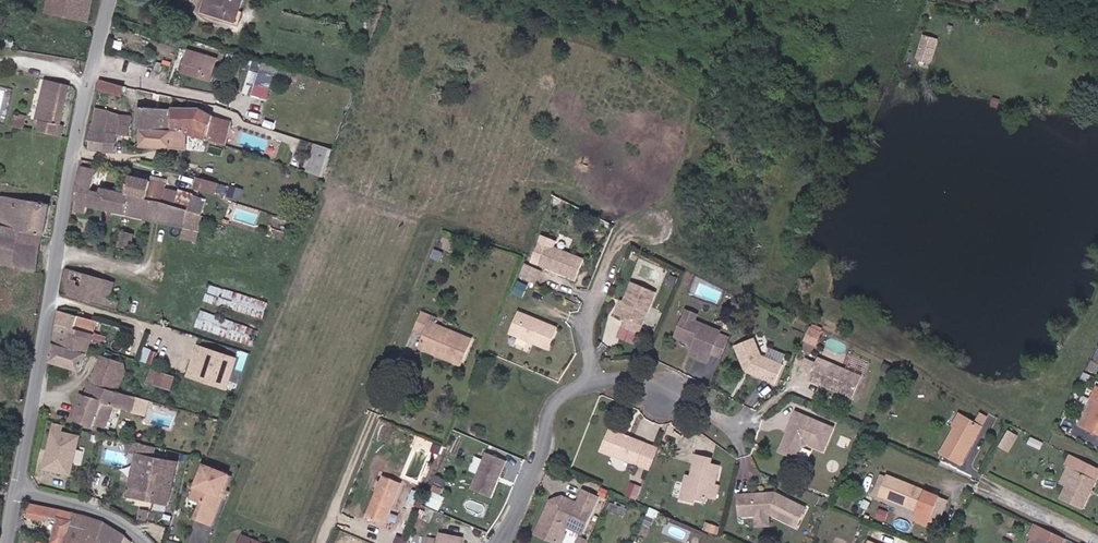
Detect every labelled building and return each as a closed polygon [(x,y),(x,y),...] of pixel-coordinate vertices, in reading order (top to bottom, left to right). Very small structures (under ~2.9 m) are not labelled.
[(89,22),(93,0),(48,0),(46,14),(89,22)] [(204,12),(237,22),(243,0),(208,0),(204,12)] [(935,40),(922,36),(915,57),(928,61),(935,40)] [(189,51),(183,72),(211,80),(217,60),(189,51)] [(161,72),(164,64),(157,62),(154,70),(161,72)] [(252,68),(244,91),(253,94),(257,82),(266,85),(269,74),(252,68)] [(127,86),(101,79),(98,90),(124,97),(127,86)] [(37,132),(61,136),(64,126),(60,125),(69,86),(45,80),(36,120),(39,121),(37,132)] [(152,120),(153,108),(139,107),(139,120),(152,120)] [(96,108),(91,148),(106,151),(110,110),(96,108)] [(173,130),(173,110),(153,108),(152,120),(139,120),(138,130),(141,130),(156,130),(156,129),(173,130)] [(217,143),(223,119),(212,117),(213,116),(201,109),(173,110),(173,130),(185,131),(185,134),(187,135),(217,143)] [(110,110),(106,151),(115,152),(117,135),(119,135),(120,122),(121,115),(110,110)] [(13,127),(23,129),(26,116),(16,114),(13,127)] [(131,123),(132,116),(121,115),(120,122),(131,123)] [(217,143),(225,145),(231,121),(223,119),(217,143)] [(130,136),(131,123),(120,122),(119,135),(125,136),(130,136)] [(187,149),(187,135),(185,134),(185,131),(173,130),(156,129),(156,130),(141,130),(141,147),(172,150),(172,148),(187,149)] [(322,177),(333,148),(314,143),(305,171),(322,177)] [(88,206),(150,220),(154,201),(148,199),(148,200),(125,195),(126,193),(117,191),(108,189),(111,174),(107,173),(109,166),(83,160),(73,201),(78,202),(76,212),(86,214),(88,206)] [(108,189),(117,191),(121,176),(111,174),(108,189)] [(189,211),(202,215),(206,200),(202,199),(202,197),(179,189),(179,191),(166,188),(167,184),(130,176),(128,183),(165,191),(163,203),(189,211)] [(216,195),(219,183),(197,177),(194,188),(216,195)] [(154,201),(163,203),(165,191),(128,183),(126,193),(125,195),(148,200),(148,199),(154,201)] [(36,270),(42,237),(44,237),(49,205),(0,196),(0,264),(36,270)] [(150,220),(185,227),(189,211),(163,203),(154,201),(150,220)] [(196,241),(203,215),(202,215),(189,211),(185,227),(182,238),(196,241)] [(135,234),(121,230),(117,247),(131,250),(135,234)] [(548,245),(541,264),(577,278),(584,259),(548,245)] [(527,264),(522,275),(537,283),(540,274),(534,271),(535,268),(527,264)] [(102,305),(118,310),(121,301),(112,298),(116,282),(66,269),(61,294),(79,299),(91,303),(92,302),(102,305)] [(628,303),(623,316),(627,318),(624,325),(640,332),(657,292),(634,282),(626,302),(628,303)] [(205,300),(264,319),(268,303),(210,285),(205,300)] [(731,308),(738,311),(742,302),(735,299),(731,308)] [(618,314),(623,316),(628,303),(626,302),(623,301),(618,314)] [(755,306),(748,303),(744,312),(751,315),(755,306)] [(80,317),(58,310),(54,343),(76,350),(81,332),(94,336),(95,334),(77,328),(80,317)] [(520,310),(511,332),(550,348),(560,327),(520,310)] [(699,314),(688,310),(685,317),(696,321),(699,314)] [(250,346),(254,346),(258,331),(201,312),(195,327),(250,346)] [(436,351),(463,362),(472,340),(435,325),(438,319),(423,313),(416,329),(427,333),(420,348),(434,354),(436,351)] [(95,334),(99,322),(80,317),(77,328),(95,334)] [(696,321),(685,317),(678,336),(692,342),(696,344),(695,347),(694,351),(701,355),(700,358),(709,362),(713,353),(721,334),(722,333),(696,321)] [(625,326),(620,337),(635,343),(640,332),(625,326)] [(822,332),(812,328),(807,340),(808,341),(817,345),(822,332)] [(82,373),(94,336),(81,332),(76,350),(69,368),(82,373)] [(731,338),(721,334),(713,353),(723,357),(731,338)] [(752,368),(754,374),(776,383),(784,365),(762,356),(755,338),(737,346),(745,367),(752,368)] [(817,345),(808,341),(805,349),(814,352),(817,345)] [(76,350),(54,343),(51,363),(69,368),(76,350)] [(219,378),(226,356),(198,346),(196,353),(200,354),(191,379),(225,390),(228,381),(219,378)] [(158,353),(144,349),(141,357),(156,362),(158,353)] [(461,365),(463,362),(436,351),(434,354),(461,365)] [(187,377),(191,379),(200,354),(196,353),(187,377)] [(126,364),(118,361),(102,355),(100,362),(127,372),(126,364)] [(219,378),(228,381),(235,359),(226,356),(219,378)] [(838,389),(846,370),(820,359),(811,380),(836,391),(838,389)] [(803,370),(811,373),(816,363),(808,360),(803,370)] [(122,384),(127,372),(100,362),(91,383),(118,392),(122,384)] [(155,385),(159,371),(149,368),(145,382),(155,385)] [(862,377),(846,370),(838,389),(840,390),(841,393),(853,399),(862,377)] [(165,388),(170,375),(159,371),(155,385),(165,388)] [(177,377),(170,375),(165,388),(172,390),(177,377)] [(145,416),(149,400),(118,392),(91,383),(85,395),(74,420),(93,428),(103,404),(145,416)] [(69,418),(74,420),(85,395),(81,393),(69,418)] [(1090,399),(1078,425),(1085,429),(1097,403),(1090,399)] [(1085,429),(1097,435),(1097,403),(1085,429)] [(813,447),(823,424),(798,413),(792,426),(794,429),(791,434),(787,436),(781,452),(797,459),(803,447),(810,445),(813,447)] [(952,426),(955,428),(962,416),(959,414),(952,426)] [(962,416),(955,428),(941,453),(961,464),(987,418),(980,415),(976,423),(962,416)] [(63,431),(65,425),(56,423),(46,464),(61,468),(61,467),(71,469),(80,436),(63,431)] [(834,429),(823,424),(813,447),(824,452),(834,429)] [(602,451),(627,461),(636,440),(610,429),(602,451)] [(1017,434),(1009,430),(999,446),(1007,451),(1017,434)] [(1043,442),(1032,437),(1028,443),(1040,449),(1043,442)] [(636,440),(627,461),(637,465),(646,444),(636,440)] [(164,460),(167,450),(130,441),(127,452),(136,454),(164,460)] [(434,444),(431,451),(438,455),(441,447),(434,444)] [(637,465),(651,471),(660,449),(646,444),(637,465)] [(488,453),(472,490),(492,498),(508,462),(488,453)] [(155,502),(164,460),(136,454),(127,496),(155,502)] [(697,454),(692,475),(691,480),(686,479),(681,501),(694,504),(695,500),(706,502),(707,497),(715,499),(719,486),(715,484),(720,466),(712,464),(713,458),(697,454)] [(1074,471),(1068,486),(1062,497),(1082,507),(1097,476),(1097,468),(1071,454),(1065,466),(1068,468),(1074,471)] [(179,463),(164,460),(155,502),(170,505),(179,463)] [(196,518),(213,525),(223,497),(221,496),(224,489),(226,490),(232,475),(206,465),(197,487),(201,493),(199,501),(203,502),(199,511),(196,518)] [(1060,482),(1068,486),(1074,471),(1068,468),(1060,482)] [(918,512),(926,491),(888,475),(887,478),(880,475),(872,493),(918,512)] [(384,476),(378,491),(384,494),(390,479),(384,476)] [(384,494),(378,491),(367,517),(385,524),(402,483),(390,479),(384,494)] [(440,508),(447,488),(436,484),(428,504),(440,508)] [(631,485),(628,493),(638,497),(641,489),(631,485)] [(415,504),(420,492),(414,490),(409,502),(415,504)] [(934,495),(926,491),(918,512),(926,515),(934,495)] [(423,505),(427,495),(420,492),(415,504),(421,507),(423,505)] [(560,533),(563,525),(583,533),(599,498),(584,492),(577,504),(561,498),(560,501),(556,503),(551,501),(536,534),(554,542),(555,542),(560,533)] [(772,515),(782,520),(791,500),(776,493),(775,497),(769,497),(769,493),(739,495),(741,517),(757,516),(770,515),(772,515)] [(791,500),(782,520),(798,528),(807,508),(791,500)] [(74,520),(72,519),(74,513),(30,503),(29,511),(58,518),(53,542),(54,542),(67,542),(74,520)] [(149,512),(141,510),(139,519),(146,521),(149,512)] [(88,529),(81,527),(85,515),(74,513),(72,519),(74,520),(67,542),(83,542),(88,529)] [(104,522),(85,515),(81,527),(88,529),(83,542),(98,542),(104,522)] [(771,526),(770,515),(757,516),(757,527),(771,526)] [(126,535),(104,522),(98,542),(123,542),(126,535)] [(1035,524),(1031,534),(1033,535),(1040,538),(1038,542),(1062,542),(1064,538),(1035,524)] [(440,532),(438,542),(462,542),(463,536),(440,532)] [(560,533),(555,542),(562,542),(565,536),(560,533)] [(590,538),(580,534),(577,542),(588,542),(590,538)] [(1040,538),(1033,535),(1029,542),(1038,542),(1040,538)]
